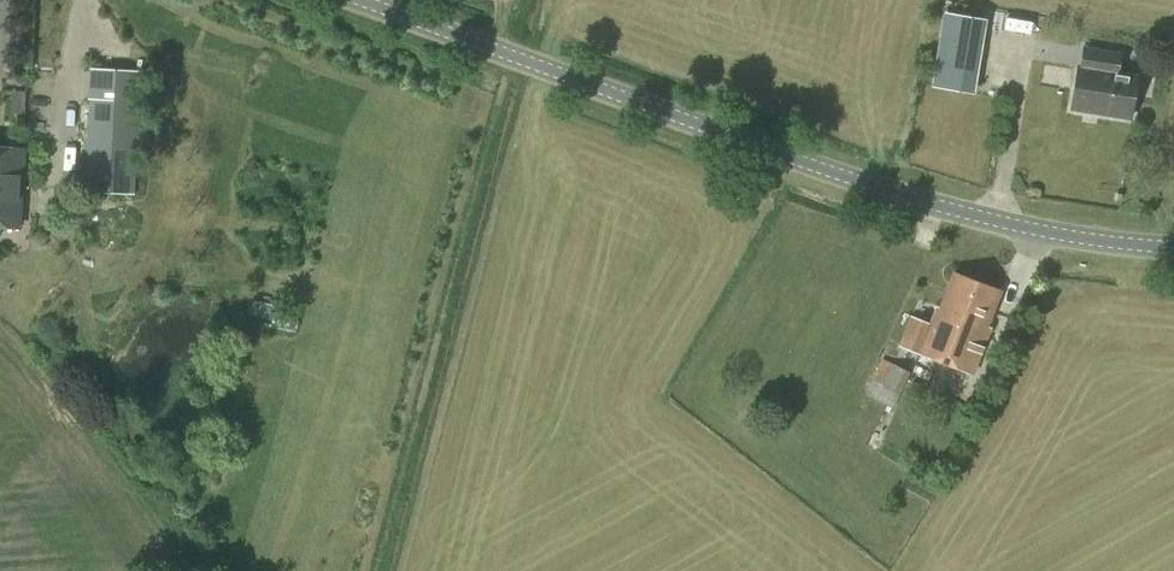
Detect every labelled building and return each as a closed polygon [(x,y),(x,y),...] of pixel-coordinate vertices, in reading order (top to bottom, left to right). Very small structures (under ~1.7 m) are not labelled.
[(975,92),(987,18),(945,12),(933,85),(975,92)] [(1118,75),(1122,52),(1084,46),(1081,69),(1078,68),(1071,109),(1129,118),(1136,77),(1118,75)] [(135,193),(142,72),(90,69),(84,191),(99,191),(98,201),(123,202),(124,193),(135,193)] [(20,188),(23,148),(0,147),(0,187),(20,188)] [(20,188),(0,187),(0,229),(0,227),(18,228),(20,188)] [(987,326),(1000,291),(953,273),(940,308),(936,307),(930,322),(911,315),(900,345),(973,374),(991,328),(987,326)] [(297,328),(300,311),(280,308),(277,324),(297,328)] [(894,406),(910,372),(882,358),(866,392),(894,406)] [(932,482),(939,467),(926,460),(919,475),(932,482)]
